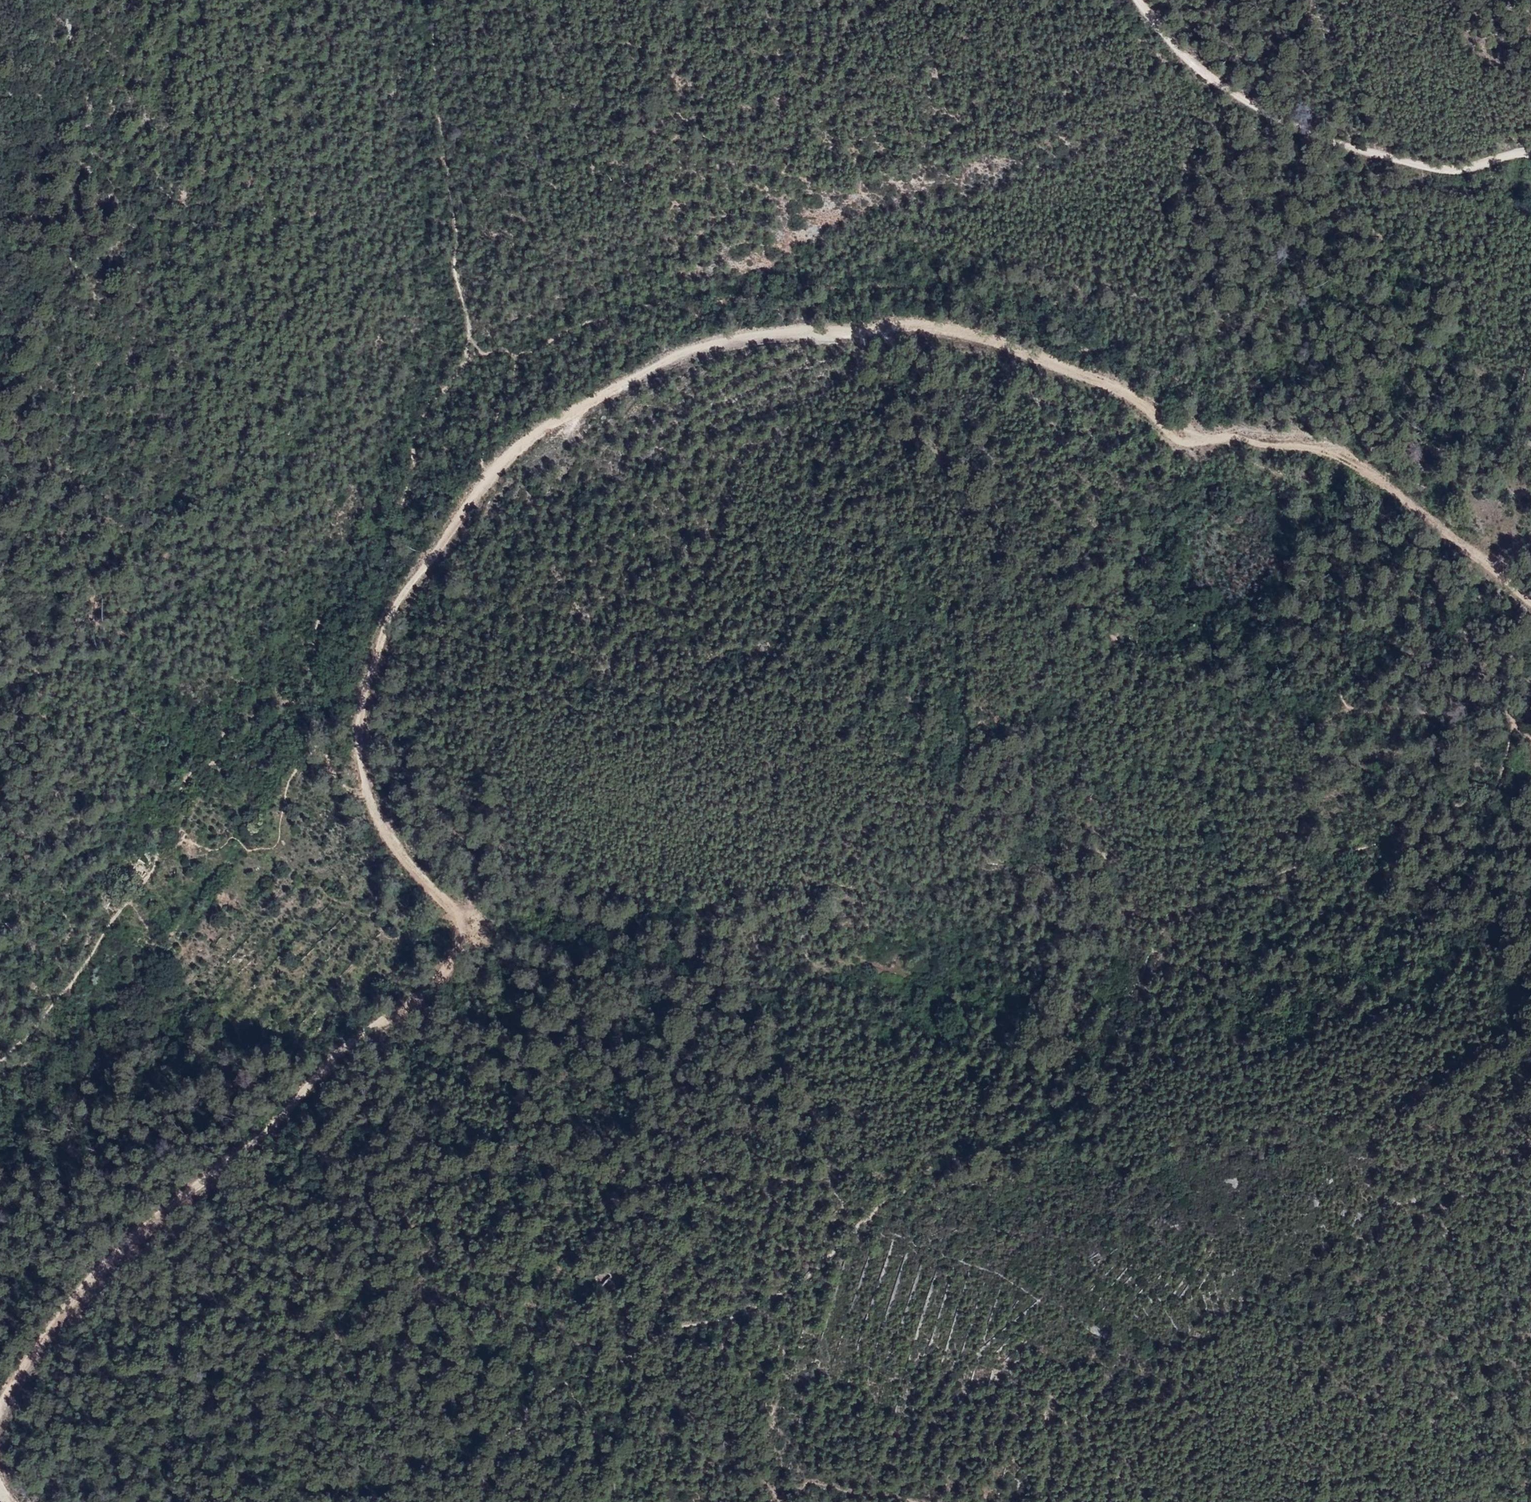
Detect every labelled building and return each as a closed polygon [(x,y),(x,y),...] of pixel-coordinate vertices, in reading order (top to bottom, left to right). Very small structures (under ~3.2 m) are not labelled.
[(136,867),(143,855),(132,849),(125,861),(136,867)]
